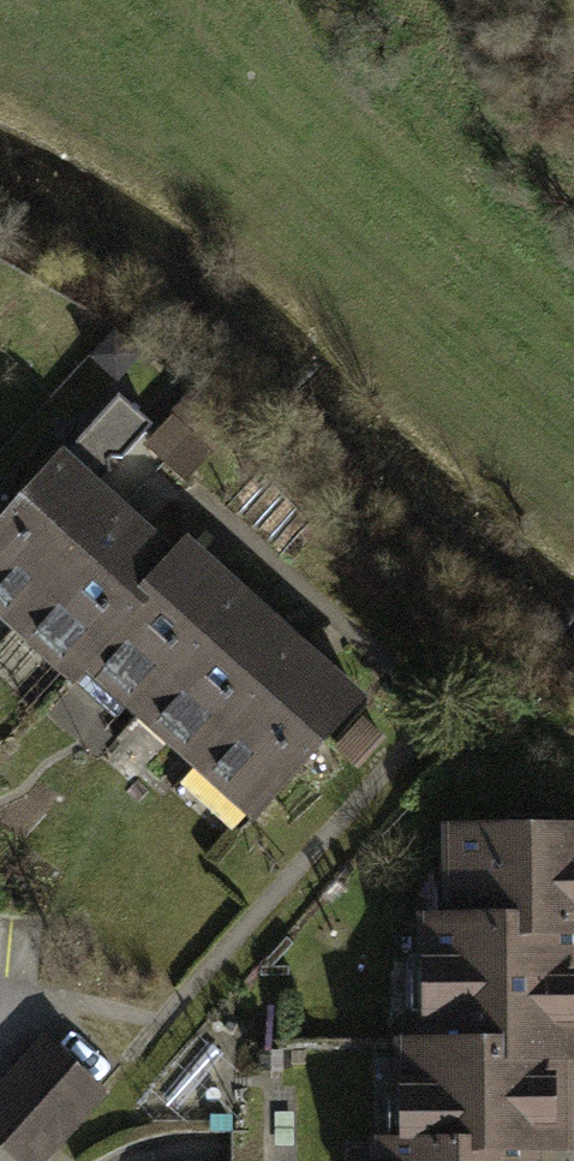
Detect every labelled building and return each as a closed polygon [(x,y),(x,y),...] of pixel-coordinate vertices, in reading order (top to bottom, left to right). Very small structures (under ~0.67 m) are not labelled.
[(154,423),(120,393),(63,455),(97,486),(110,471),(110,460),(113,456),(123,457),(154,423)] [(211,407),(197,394),(153,444),(184,471),(204,449),(187,434),(211,407)] [(63,455),(0,527),(0,592),(8,589),(31,609),(120,508),(101,489),(97,486),(63,455)] [(132,517),(120,508),(31,609),(52,629),(49,646),(77,670),(177,558),(132,517)] [(188,545),(177,558),(77,670),(71,677),(117,718),(135,698),(144,707),(154,695),(244,595),(203,559),(188,545)] [(263,612),(244,595),(154,695),(175,715),(172,731),(200,756),(210,746),(301,645),(263,612)] [(311,654),(301,645),(210,746),(231,765),(229,782),(258,808),(358,697),(311,654)] [(383,735),(365,720),(340,746),(359,763),(383,735)] [(431,1047),(561,1048),(573,1048),(573,830),(455,830),(455,873),(466,878),(466,921),(430,921),(429,960),(440,961),(440,1002),(431,1008),(431,1047)] [(49,1041),(0,1095),(0,1141),(23,1160),(35,1160),(101,1088),(49,1041)] [(190,1125),(237,1072),(205,1043),(157,1095),(190,1125)] [(536,1142),(561,1141),(561,1048),(431,1047),(408,1047),(408,1090),(419,1094),(418,1138),(383,1139),(384,1160),(536,1160),(536,1142)]
